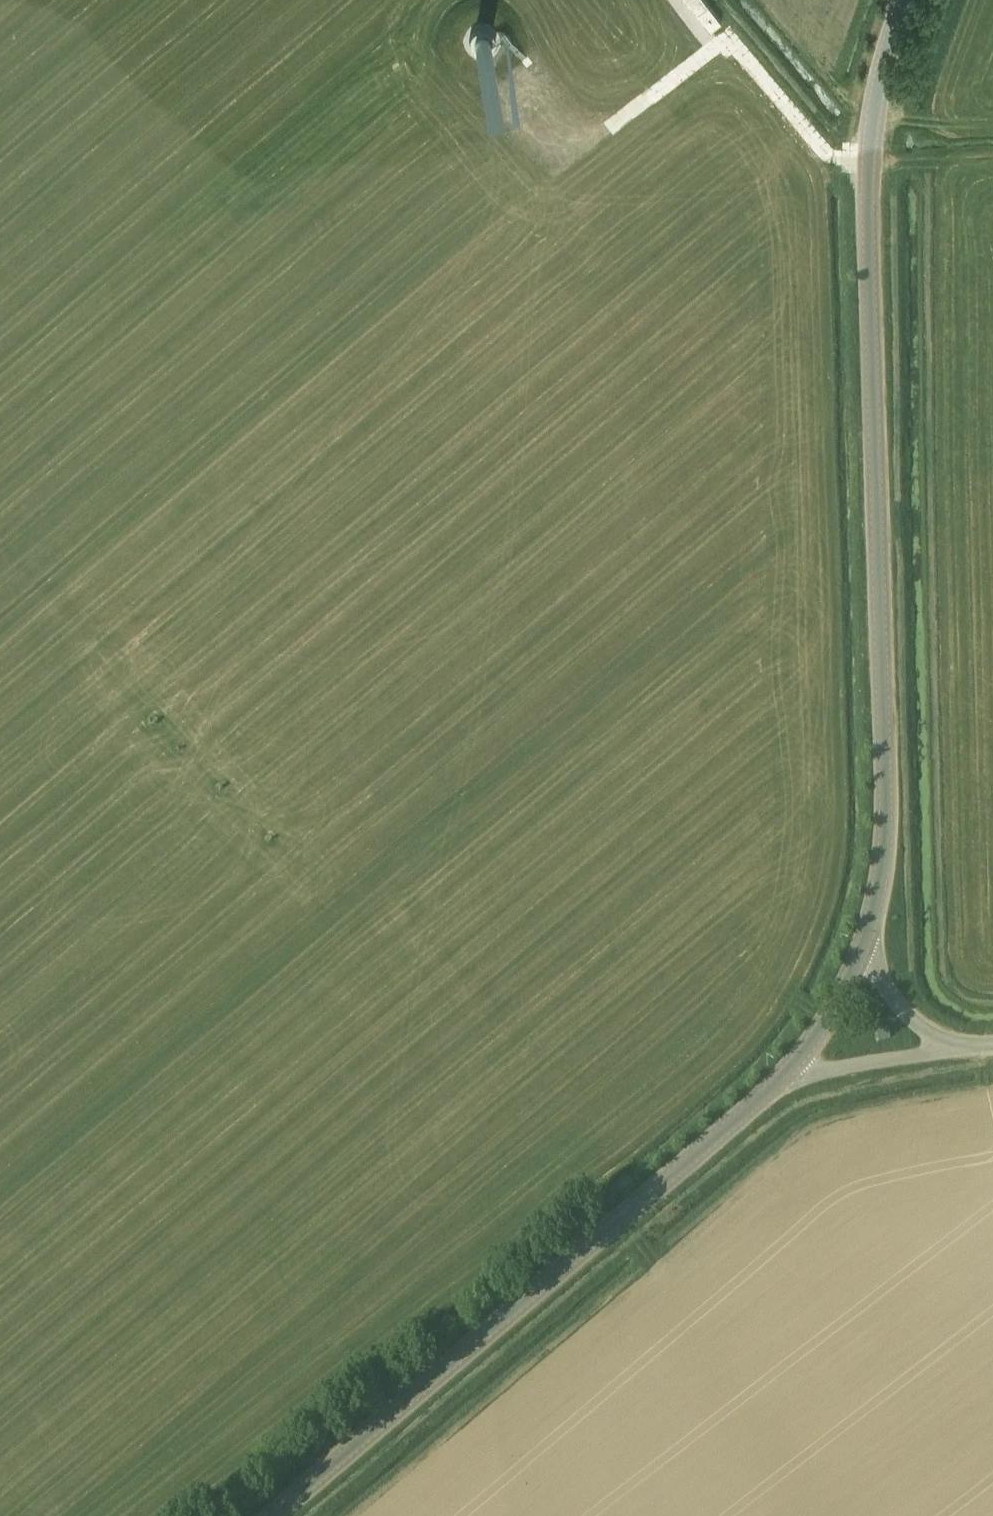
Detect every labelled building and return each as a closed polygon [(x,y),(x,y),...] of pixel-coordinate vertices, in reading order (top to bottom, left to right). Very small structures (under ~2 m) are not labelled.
[(711,28),(721,21),(705,0),(689,0),(711,28)]
